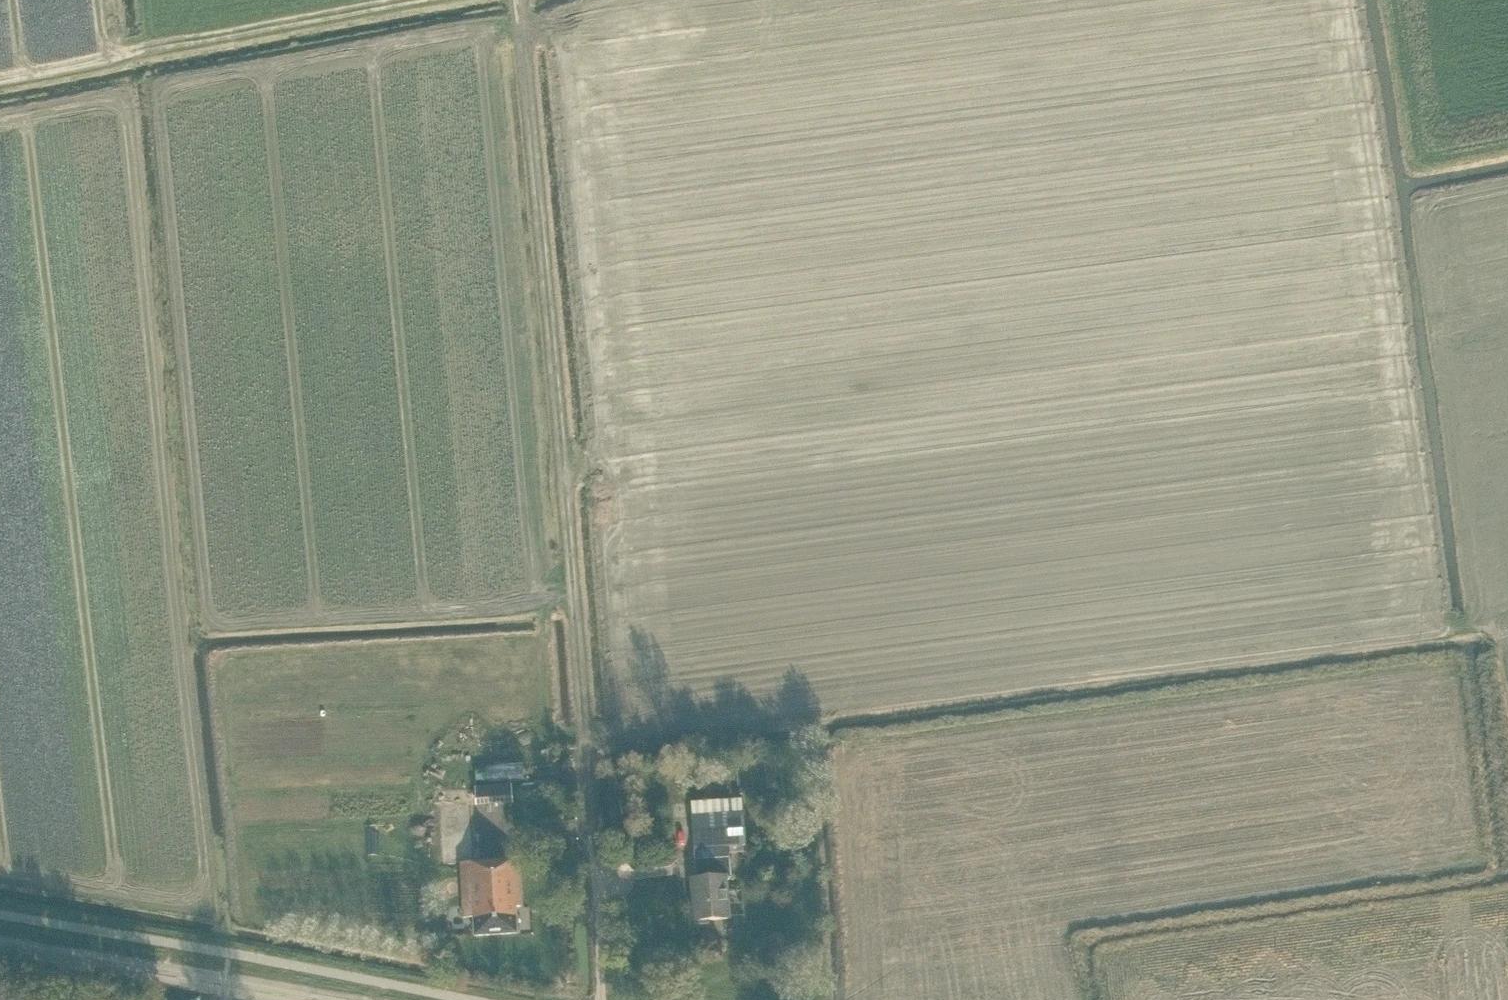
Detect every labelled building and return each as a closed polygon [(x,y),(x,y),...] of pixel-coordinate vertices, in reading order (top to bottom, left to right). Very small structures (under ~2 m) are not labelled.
[(517,771),(517,764),(477,765),(477,802),(514,802),(514,779),(525,779),(525,771),(517,771)] [(743,814),(691,818),(693,850),(745,846),(743,814)] [(473,834),(459,835),(460,855),(460,857),(474,856),(473,834)] [(694,861),(695,880),(691,880),(694,922),(698,922),(699,925),(708,925),(708,921),(729,920),(726,879),(730,879),(728,859),(694,861)] [(475,864),(460,865),(460,866),(463,919),(473,918),(474,937),(516,934),(515,908),(520,907),(520,906),(517,862),(475,864)]
